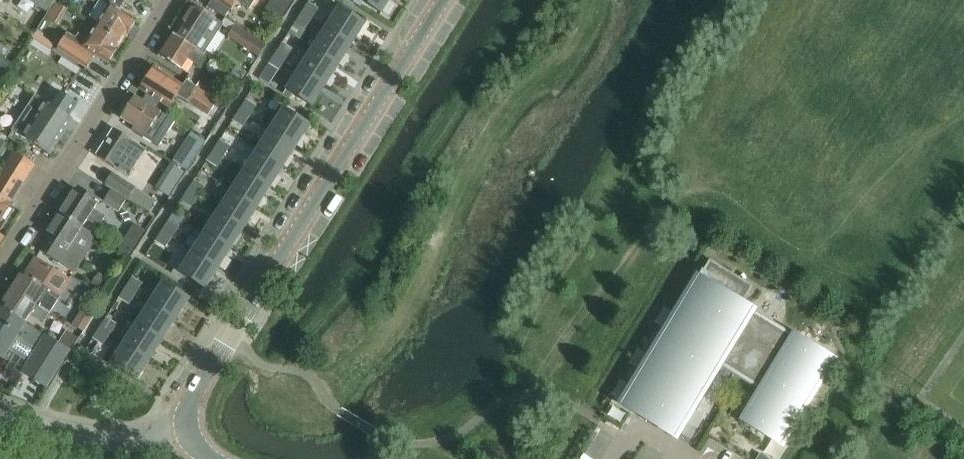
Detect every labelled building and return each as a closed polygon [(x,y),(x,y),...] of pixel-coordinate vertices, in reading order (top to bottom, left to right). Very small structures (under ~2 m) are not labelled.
[(54,2),(51,0),(27,0),(47,13),(54,2)] [(96,26),(122,43),(136,21),(119,10),(125,0),(102,0),(110,5),(96,26)] [(208,8),(226,19),(237,1),(251,10),(257,0),(214,0),(208,8)] [(290,7),(278,0),(271,0),(264,11),(281,21),(290,7)] [(380,14),(389,0),(359,0),(380,14)] [(314,20),(321,9),(310,3),(304,14),(314,20)] [(221,26),(194,8),(175,38),(194,51),(196,52),(197,49),(206,55),(224,27),(234,34),(231,39),(261,58),(267,47),(225,20),(221,26)] [(364,25),(340,10),(327,31),(351,46),(364,25)] [(314,20),(304,14),(297,25),(307,31),(314,20)] [(67,35),(58,50),(86,68),(94,55),(108,64),(122,43),(96,26),(87,41),(78,35),(75,40),(67,35)] [(351,46),(327,31),(314,51),(338,66),(351,46)] [(175,38),(173,37),(160,57),(182,71),(188,61),(200,68),(206,58),(196,52),(194,51),(175,38)] [(288,60),(294,49),(284,43),(277,54),(288,60)] [(338,66),(314,51),(301,71),(325,86),(338,66)] [(288,60),(277,54),(270,64),(281,71),(288,60)] [(183,87),(154,69),(140,91),(169,109),(177,96),(209,116),(221,98),(199,84),(196,88),(187,81),(183,87)] [(325,86),(301,71),(288,92),(312,107),(325,86)] [(55,109),(36,97),(13,133),(50,156),(80,109),(63,98),(55,109)] [(175,123),(136,98),(122,120),(135,129),(133,132),(159,149),(175,123)] [(250,118),(257,108),(247,101),(240,111),(250,118)] [(250,118),(240,111),(234,121),(243,128),(250,118)] [(308,126),(284,111),(271,132),(295,147),(308,126)] [(147,151),(114,131),(97,158),(130,178),(147,151)] [(295,147),(271,132),(258,152),(282,168),(295,147)] [(189,151),(197,156),(206,142),(199,137),(189,151)] [(3,159),(11,148),(0,140),(0,157),(3,159)] [(225,159),(232,148),(221,141),(214,151),(225,159)] [(225,159),(214,151),(208,162),(218,169),(225,159)] [(282,168),(258,152),(245,172),(269,188),(282,168)] [(8,162),(28,175),(34,166),(14,153),(8,162)] [(2,170),(23,184),(28,175),(8,162),(2,170)] [(171,165),(163,177),(176,186),(184,174),(171,165)] [(10,205),(23,184),(2,170),(0,174),(0,198),(10,205)] [(269,188),(245,172),(232,193),(256,208),(269,188)] [(113,173),(105,184),(149,213),(156,201),(113,173)] [(201,201),(207,191),(197,184),(190,194),(201,201)] [(118,213),(127,200),(113,191),(105,204),(118,213)] [(98,206),(100,202),(89,195),(87,198),(76,192),(61,215),(84,229),(89,221),(100,229),(106,220),(94,212),(98,206)] [(256,208),(232,193),(219,213),(244,229),(256,208)] [(201,201),(190,194),(183,204),(194,211),(201,201)] [(10,205),(0,198),(0,220),(10,205)] [(244,229),(219,213),(206,233),(231,249),(244,229)] [(84,229),(61,215),(46,238),(50,241),(42,253),(74,273),(95,238),(83,230),(84,229)] [(173,243),(180,233),(170,227),(163,237),(173,243)] [(231,249),(206,233),(193,254),(218,269),(231,249)] [(173,243),(163,237),(157,247),(167,253),(173,243)] [(125,240),(118,251),(128,258),(136,247),(125,240)] [(218,269),(193,254),(180,275),(204,290),(218,269)] [(46,289),(59,297),(69,280),(37,260),(27,276),(24,274),(12,291),(49,316),(50,315),(36,306),(46,289)] [(622,404),(674,436),(691,408),(690,407),(716,364),(734,374),(738,368),(765,384),(754,403),(792,425),(832,359),(794,336),(790,343),(737,312),(752,286),(710,260),(622,404)] [(93,286),(107,296),(115,284),(101,274),(93,286)] [(136,296),(143,286),(131,278),(125,288),(136,296)] [(187,300),(163,285),(150,306),(174,321),(187,300)] [(136,296),(125,288),(118,298),(129,306),(136,296)] [(49,316),(12,291),(1,309),(27,325),(33,316),(45,323),(49,316)] [(72,326),(85,334),(97,314),(85,306),(72,326)] [(174,321),(150,306),(137,326),(161,342),(174,321)] [(27,325),(1,309),(0,311),(0,356),(5,359),(9,352),(30,365),(23,377),(44,391),(69,352),(50,340),(49,341),(26,326),(27,325)] [(110,335),(117,325),(107,318),(100,329),(110,335)] [(161,342),(137,326),(124,347),(149,362),(161,342)] [(110,335),(100,329),(94,339),(104,345),(110,335)] [(67,333),(59,345),(72,353),(80,341),(67,333)] [(149,362),(124,347),(111,368),(136,383),(149,362)]
